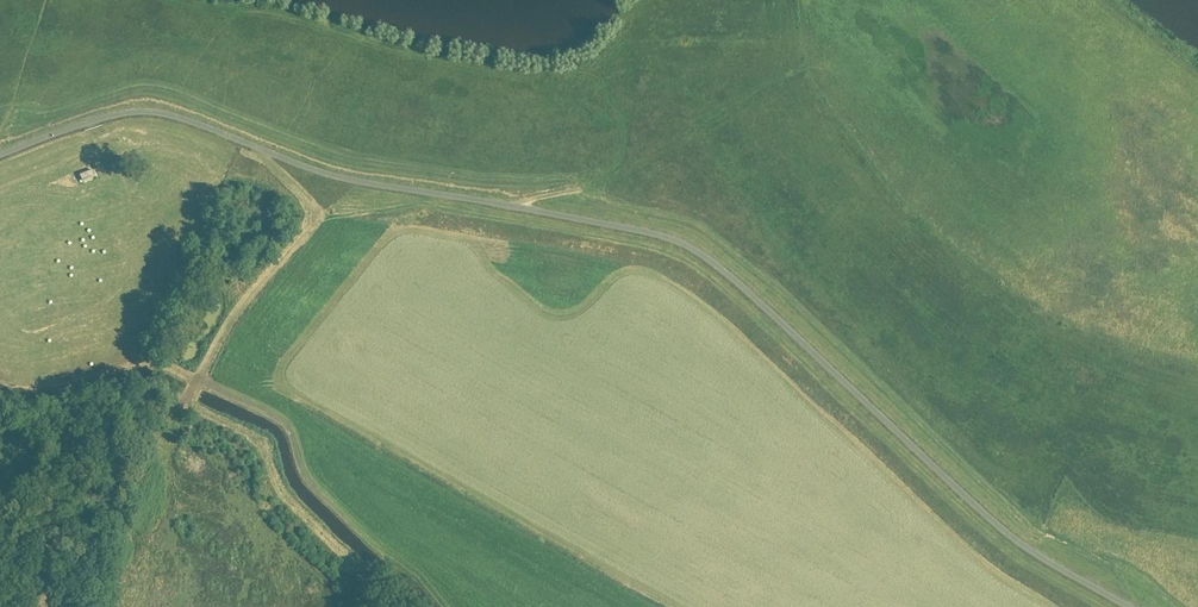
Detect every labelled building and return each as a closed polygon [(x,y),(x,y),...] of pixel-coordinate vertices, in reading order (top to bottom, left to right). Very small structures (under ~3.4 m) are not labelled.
[(83,181),(95,176),(92,169),(80,174),(83,181)]
